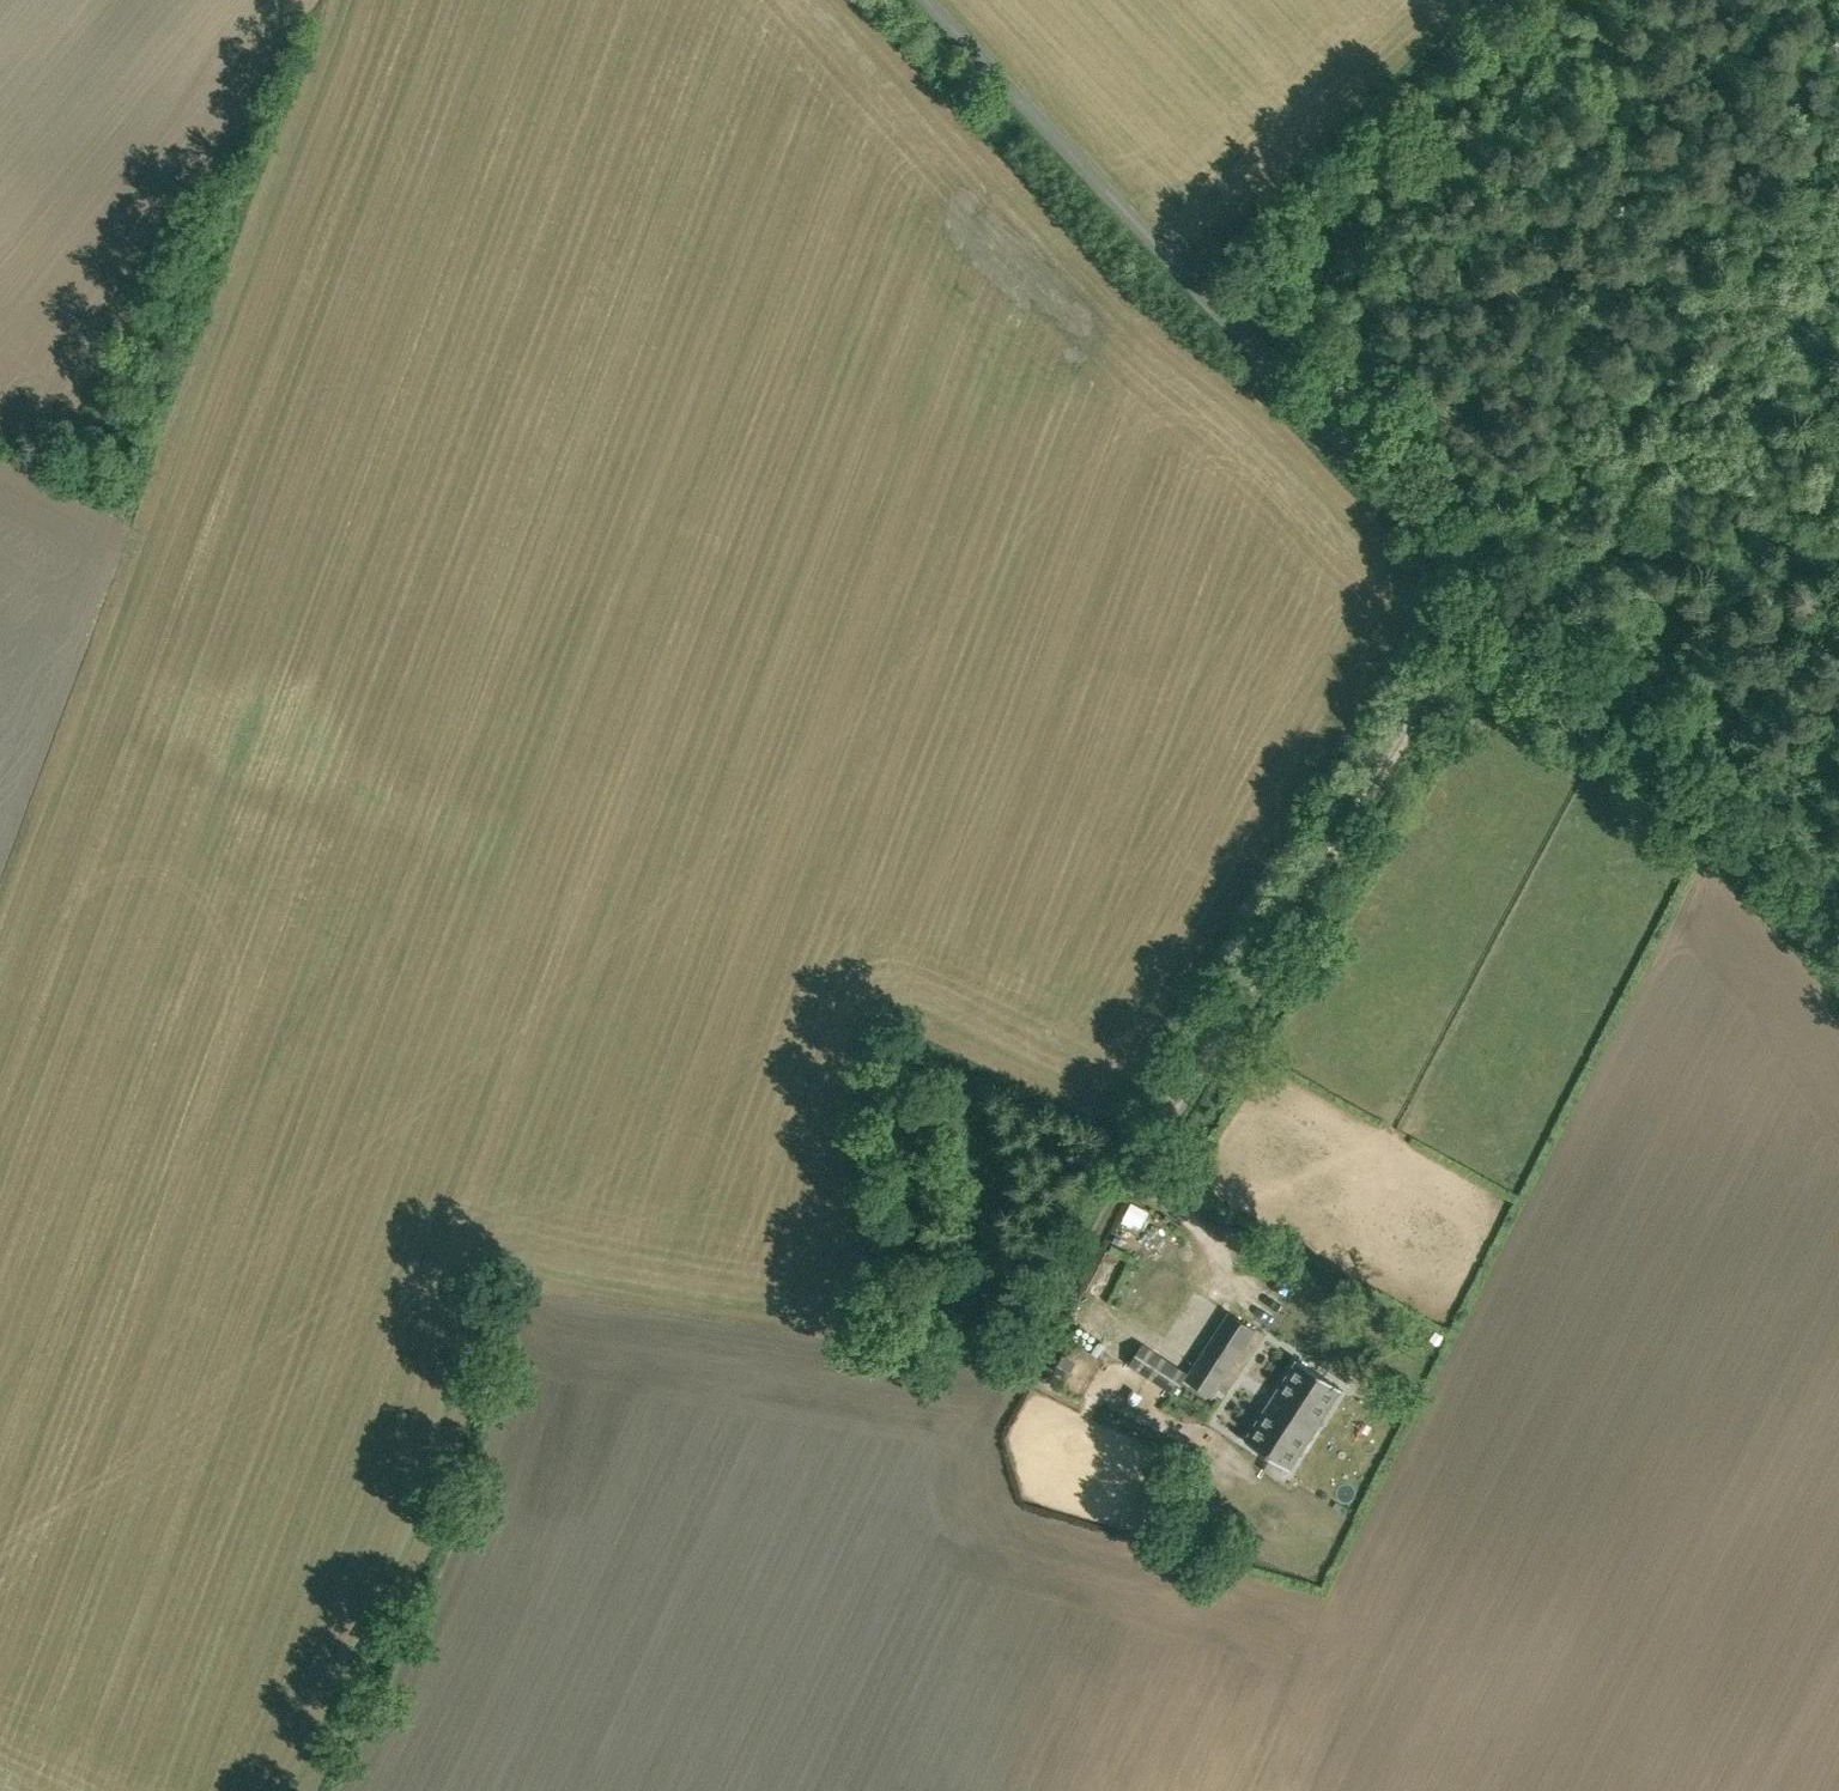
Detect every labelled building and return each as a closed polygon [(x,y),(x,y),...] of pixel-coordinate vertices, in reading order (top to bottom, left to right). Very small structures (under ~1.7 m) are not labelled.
[(1138,1231),(1148,1211),(1129,1202),(1119,1222),(1138,1231)] [(1224,1354),(1205,1341),(1189,1366),(1207,1378),(1224,1354)] [(1162,1343),(1150,1362),(1174,1377),(1185,1358),(1162,1343)] [(1283,1468),(1339,1386),(1304,1362),(1248,1445),(1283,1468)]
